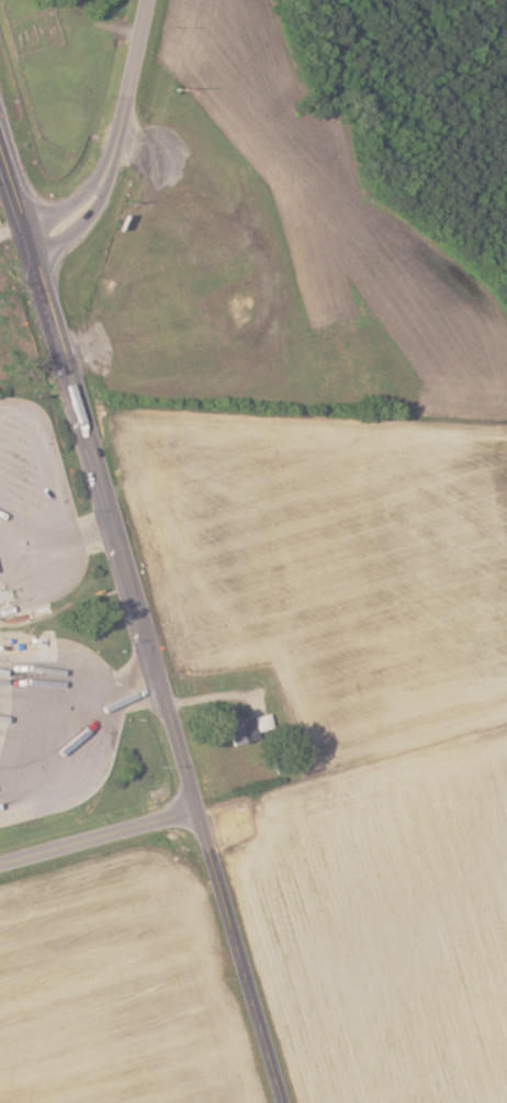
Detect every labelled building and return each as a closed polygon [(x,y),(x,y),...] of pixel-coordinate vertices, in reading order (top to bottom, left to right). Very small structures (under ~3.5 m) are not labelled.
[(240,714),(224,718),(231,743),(272,732),(267,713),(241,720),(240,714)]
